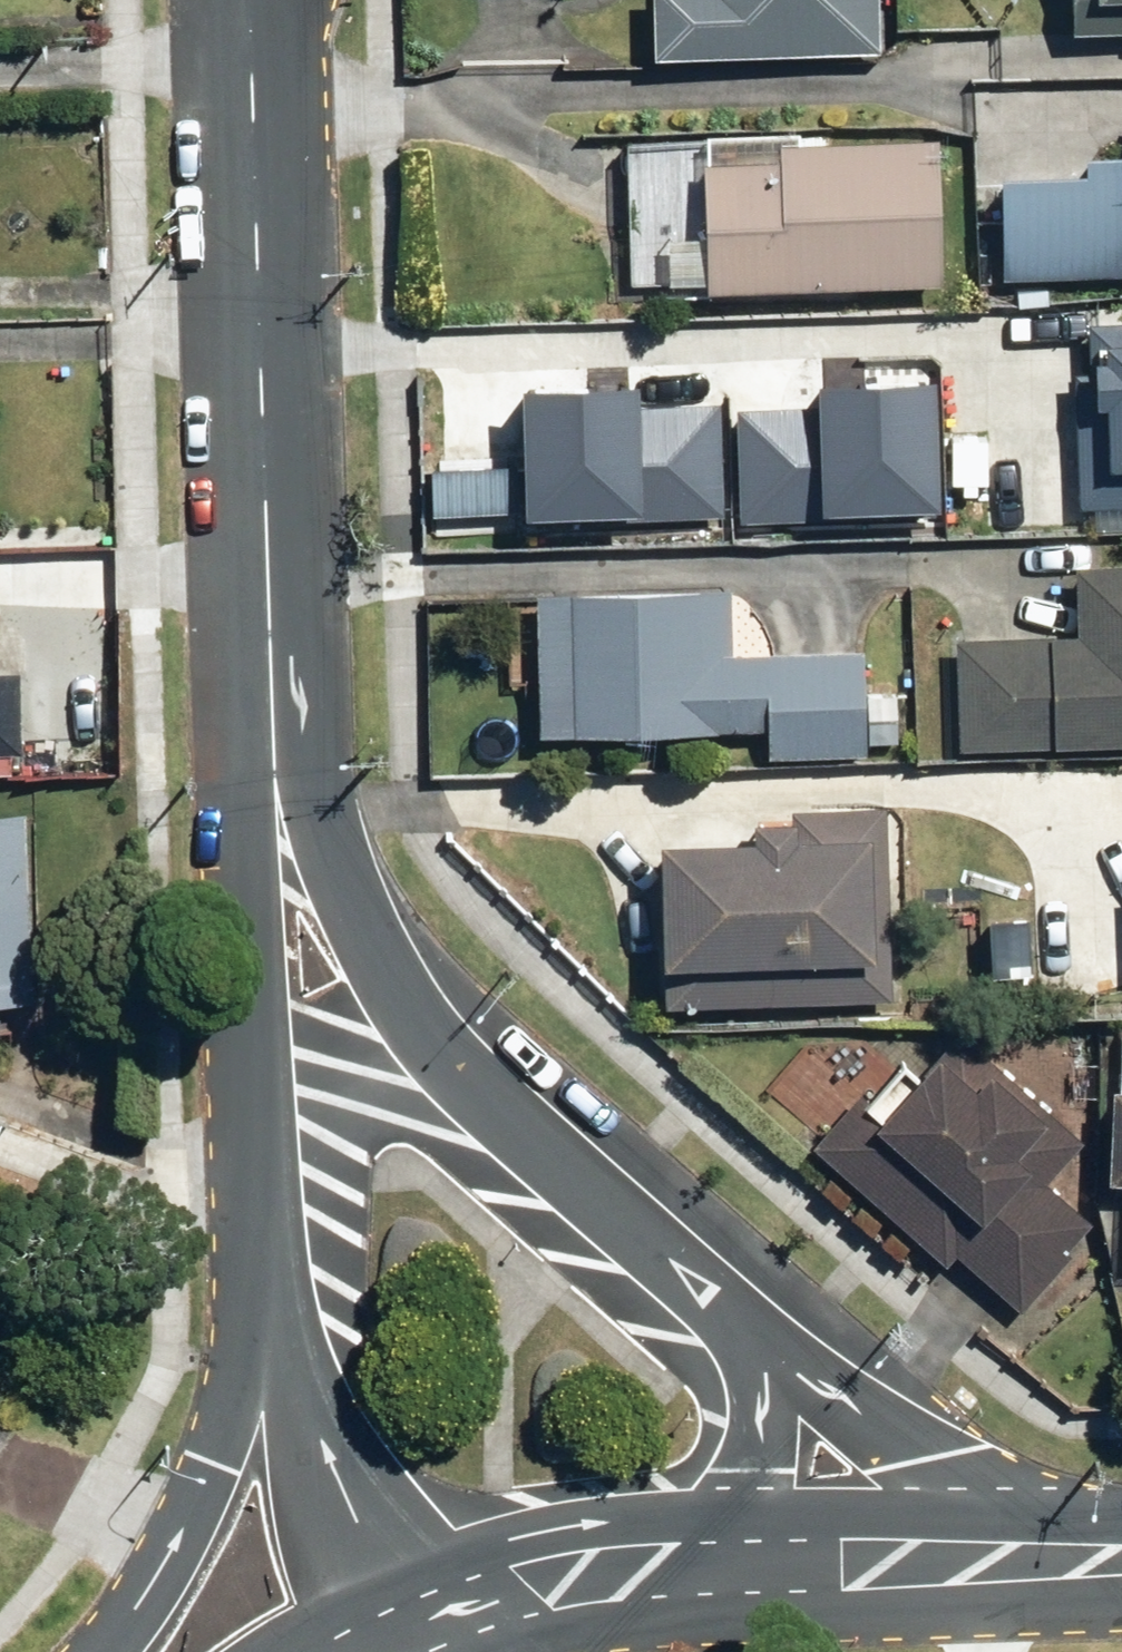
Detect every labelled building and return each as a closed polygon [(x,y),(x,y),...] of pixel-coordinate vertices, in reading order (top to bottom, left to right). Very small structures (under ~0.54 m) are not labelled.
[(668,55),(891,48),(890,0),(667,0),(668,55)] [(1087,30),(1121,29),(1121,0),(1087,0),(1087,30)] [(717,125),(721,292),(960,286),(957,206),(955,130),(819,134),(819,123),(717,125)] [(1013,276),(1121,274),(1121,149),(1103,150),(1103,167),(1019,170),(1013,276)] [(1090,504),(1121,503),(1121,320),(1099,321),(1100,370),(1086,371),(1090,504)] [(675,384),(678,515),(921,509),(918,377),(863,379),(863,370),(764,373),(764,381),(675,384)] [(972,747),(1121,743),(1121,546),(1086,547),(1089,632),(969,635),(972,747)] [(550,590),(555,733),(741,726),(742,741),(780,740),(781,757),(883,753),(883,741),(908,740),(906,695),(881,696),(879,643),(746,648),(744,583),(550,590)] [(29,755),(30,667),(0,667),(0,755),(29,755)] [(774,832),(678,834),(682,1006),(900,1001),(896,805),(802,807),(802,814),(774,815),(774,832)] [(0,806),(0,997),(35,997),(34,806),(0,806)] [(868,1093),(822,1145),(956,1263),(966,1252),(1032,1310),(1081,1255),(1078,1252),(1103,1223),(1057,1182),(1095,1140),(968,1029),(932,1070),(936,1073),(897,1118),(868,1093)]
